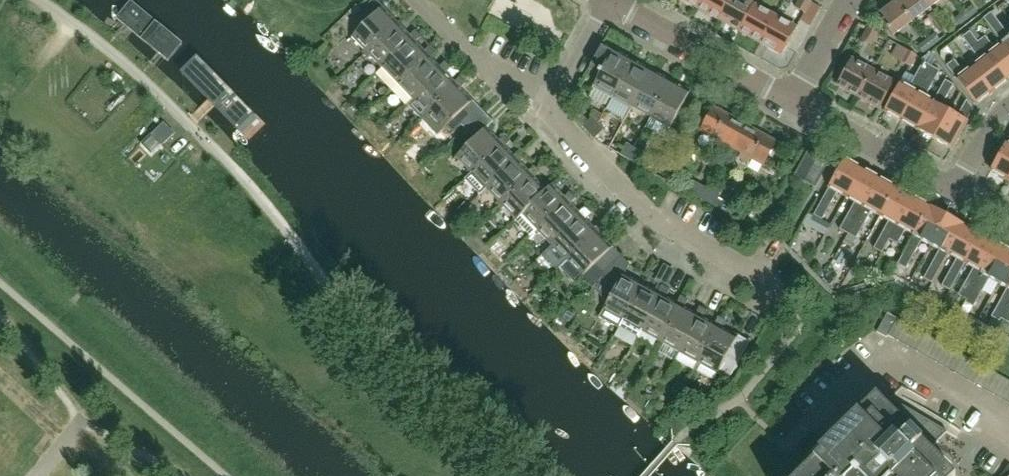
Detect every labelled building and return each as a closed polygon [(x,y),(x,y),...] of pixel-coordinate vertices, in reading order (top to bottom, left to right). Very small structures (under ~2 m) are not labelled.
[(115,0),(81,0),(127,33),(139,17),(115,0)] [(381,11),(384,8),(376,0),(373,0),(362,11),(356,16),(365,25),(350,39),(351,40),(355,36),(366,48),(362,52),(365,55),(395,26),(381,11)] [(729,0),(702,0),(698,8),(718,19),(729,0)] [(753,5),(744,0),(729,0),(718,19),(739,31),(753,5)] [(810,2),(807,0),(800,0),(795,8),(804,14),(810,2)] [(925,0),(897,0),(896,1),(912,21),(931,7),(925,0)] [(912,21),(896,1),(880,13),(885,20),(882,22),(893,36),(912,21)] [(760,42),(774,17),(753,5),(739,31),(760,42)] [(968,19),(976,12),(971,6),(963,12),(968,19)] [(959,25),(968,19),(963,12),(955,19),(959,25)] [(991,13),(983,19),(1002,45),(1008,54),(1008,37),(991,13)] [(781,54),(796,29),(774,17),(760,42),(781,54)] [(922,35),(926,40),(931,47),(949,34),(942,25),(932,33),(933,34),(931,36),(927,31),(922,35)] [(385,67),(411,42),(413,44),(421,37),(415,31),(407,39),(395,26),(365,55),(368,58),(372,54),(374,56),(385,67)] [(868,29),(861,41),(870,45),(876,33),(868,29)] [(1006,80),(977,42),(978,42),(970,32),(963,38),(981,62),(973,68),(991,92),(1006,80)] [(218,89),(161,34),(147,48),(205,104),(218,89)] [(1002,45),(995,51),(984,37),(978,42),(977,42),(1006,80),(1008,78),(1008,54),(1002,45)] [(931,47),(926,40),(918,47),(923,53),(931,47)] [(425,57),(428,60),(436,52),(430,46),(422,53),(413,44),(411,42),(385,67),(378,73),(392,89),(425,57)] [(614,94),(632,63),(614,53),(617,47),(615,47),(614,50),(603,44),(590,68),(600,74),(592,89),(593,90),(596,84),(614,94)] [(908,67),(915,55),(906,50),(900,62),(908,67)] [(440,72),(443,75),(451,68),(445,62),(437,69),(428,60),(425,57),(392,89),(407,104),(440,72)] [(991,92),(973,68),(964,75),(951,58),(944,64),(975,104),(991,92)] [(858,97),(872,72),(851,60),(837,85),(858,97)] [(901,121),(931,66),(924,62),(909,90),(899,84),(884,111),(901,121)] [(633,105),(651,73),(632,63),(614,94),(633,105)] [(917,131),(932,102),(924,98),(939,70),(931,66),(901,121),(917,129),(916,130),(917,131)] [(452,85),(443,75),(440,72),(407,104),(422,120),(423,119),(425,118),(455,88),(458,91),(466,83),(460,77),(452,85)] [(879,109),(893,84),(872,72),(858,97),(879,109)] [(652,115),(669,84),(651,73),(633,105),(652,115)] [(940,107),(953,85),(945,81),(933,103),(932,102),(917,131),(933,140),(949,112),(940,107)] [(669,131),(692,89),(691,88),(688,94),(669,84),(652,115),(671,125),(668,131),(669,131)] [(423,122),(435,134),(439,134),(455,119),(459,123),(465,129),(483,112),(472,100),(469,103),(458,91),(455,88),(425,118),(423,119),(423,122)] [(951,149),(966,121),(972,109),(966,101),(957,116),(949,112),(933,140),(951,149)] [(733,148),(746,125),(714,108),(702,131),(733,148)] [(500,146),(497,143),(485,130),(493,123),(483,112),(465,129),(474,139),(453,159),(454,160),(459,155),(471,168),(466,172),(469,175),(500,146)] [(589,134),(598,124),(592,118),(583,127),(589,134)] [(163,146),(176,133),(165,122),(164,123),(152,135),(152,136),(153,136),(145,144),(153,153),(162,145),(163,146)] [(459,123),(445,136),(451,142),(465,129),(459,123)] [(595,140),(604,131),(598,124),(589,134),(595,140)] [(764,166),(777,143),(746,125),(733,148),(742,153),(740,158),(748,163),(751,158),(764,166)] [(500,146),(469,175),(465,179),(480,195),(489,186),(489,187),(515,162),(511,158),(503,149),(510,142),(504,136),(497,143),(500,146)] [(1008,177),(1008,139),(1007,143),(1005,142),(991,170),(1008,179),(1008,177)] [(628,160),(634,149),(627,144),(621,155),(628,160)] [(636,164),(642,153),(634,149),(628,160),(636,164)] [(500,206),(530,177),(526,174),(517,164),(525,157),(522,154),(519,151),(511,158),(515,162),(489,187),(500,199),(496,203),(500,206)] [(815,187),(827,165),(808,154),(796,177),(815,187)] [(847,197),(862,170),(844,161),(814,216),(821,220),(837,191),(847,197)] [(516,221),(550,188),(555,183),(554,182),(543,192),(532,180),(540,173),(534,166),(526,174),(530,177),(500,206),(502,209),(504,207),(516,219),(513,221),(514,222),(516,221)] [(849,234),(879,180),(862,170),(847,197),(857,203),(842,230),(849,234)] [(881,216),(896,189),(879,180),(849,234),(856,238),(871,210),(881,216)] [(712,181),(707,189),(709,190),(703,201),(714,207),(714,206),(721,210),(726,201),(719,197),(720,196),(724,188),(712,181)] [(709,190),(707,189),(695,182),(689,193),(703,201),(709,190)] [(535,232),(565,203),(568,206),(576,198),(570,192),(562,200),(550,188),(516,221),(531,237),(535,232)] [(890,240),(913,198),(896,189),(881,216),(891,221),(875,249),(882,253),(889,240),(890,240)] [(915,235),(930,208),(929,208),(913,198),(890,240),(897,244),(905,229),(914,234),(915,235)] [(554,243),(580,218),(583,221),(591,214),(584,208),(577,215),(568,206),(565,203),(535,232),(537,234),(542,230),(554,243)] [(931,245),(947,216),(930,207),(929,208),(930,208),(915,235),(914,234),(898,264),(905,268),(920,239),(931,245)] [(949,253),(963,227),(964,227),(964,226),(947,216),(931,245),(941,250),(925,280),(932,284),(949,253)] [(595,234),(597,237),(605,229),(599,223),(592,231),(583,221),(580,218),(554,243),(546,250),(558,263),(561,260),(564,263),(565,263),(595,234)] [(980,236),(964,227),(963,227),(949,253),(959,259),(943,287),(950,291),(966,263),(980,236)] [(591,286),(622,256),(612,246),(609,249),(597,237),(595,234),(565,263),(564,263),(562,265),(576,281),(579,278),(580,279),(582,276),(591,286)] [(967,300),(997,245),(980,236),(966,263),(974,267),(959,295),(967,300)] [(1008,265),(1008,252),(997,245),(967,300),(966,302),(974,307),(989,279),(998,284),(1008,265)] [(621,324),(642,287),(623,276),(629,265),(630,264),(622,256),(591,286),(607,303),(599,317),(619,328),(621,324)] [(1008,305),(1008,265),(998,284),(1007,289),(991,317),(1000,321),(1001,319),(1008,305)] [(638,338),(661,297),(664,299),(670,289),(659,284),(654,293),(642,287),(621,324),(619,328),(638,338)] [(659,345),(680,308),(683,309),(689,299),(681,295),(675,305),(664,299),(661,297),(638,338),(637,340),(652,348),(655,343),(659,345)] [(681,350),(699,318),(702,320),(707,310),(699,306),(694,315),(683,309),(680,308),(659,345),(662,347),(665,342),(681,350)] [(961,307),(956,322),(966,325),(971,310),(961,307)] [(887,313),(876,332),(887,338),(898,319),(887,313)] [(697,366),(717,329),(721,331),(727,320),(719,316),(713,326),(702,320),(699,318),(681,350),(676,360),(694,370),(697,366)] [(728,380),(749,341),(737,335),(735,339),(721,331),(717,329),(697,366),(700,368),(698,371),(714,380),(717,375),(726,380),(726,379),(728,380)] [(929,450),(947,433),(889,398),(884,404),(876,396),(829,442),(818,453),(820,455),(804,471),(799,475),(955,475),(929,450)]
